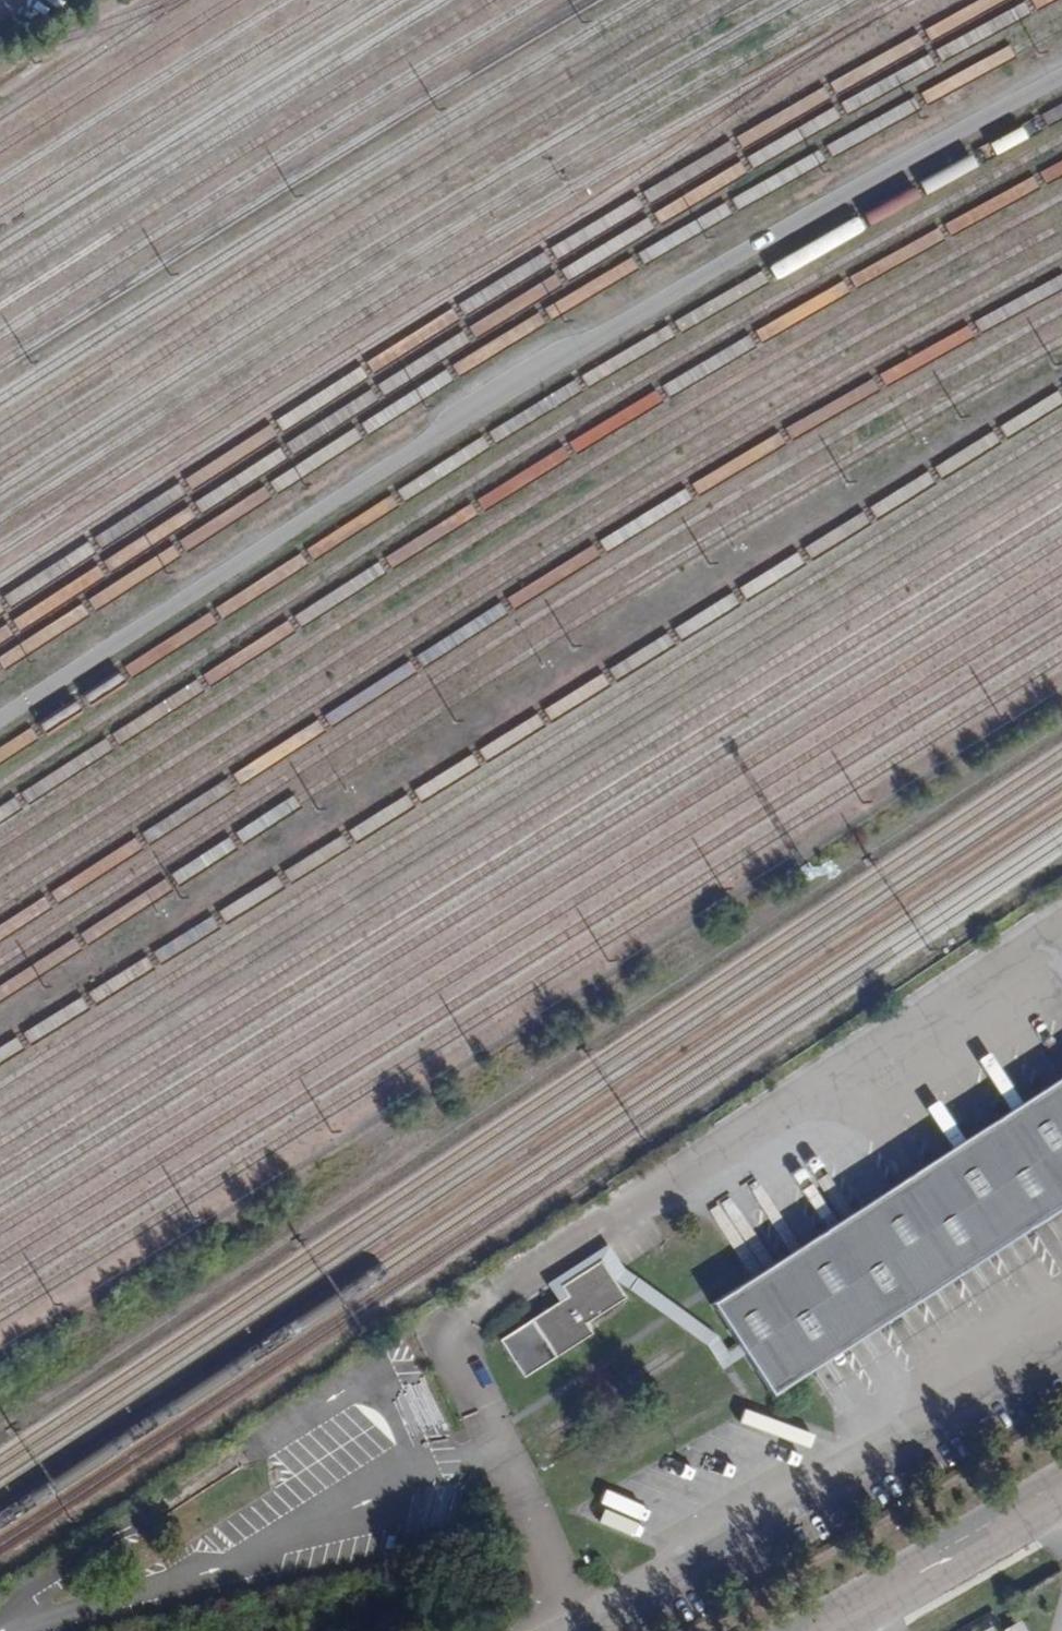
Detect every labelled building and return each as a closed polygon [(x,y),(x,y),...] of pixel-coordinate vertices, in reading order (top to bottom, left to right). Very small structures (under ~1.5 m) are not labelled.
[(717,1310),(778,1400),(1061,1212),(1061,1081),(717,1310)] [(596,1327),(636,1301),(610,1262),(570,1288),(578,1300),(510,1345),(536,1385),(604,1339),(596,1327)] [(1020,1622),(1007,1630),(1025,1630),(1020,1622)]
